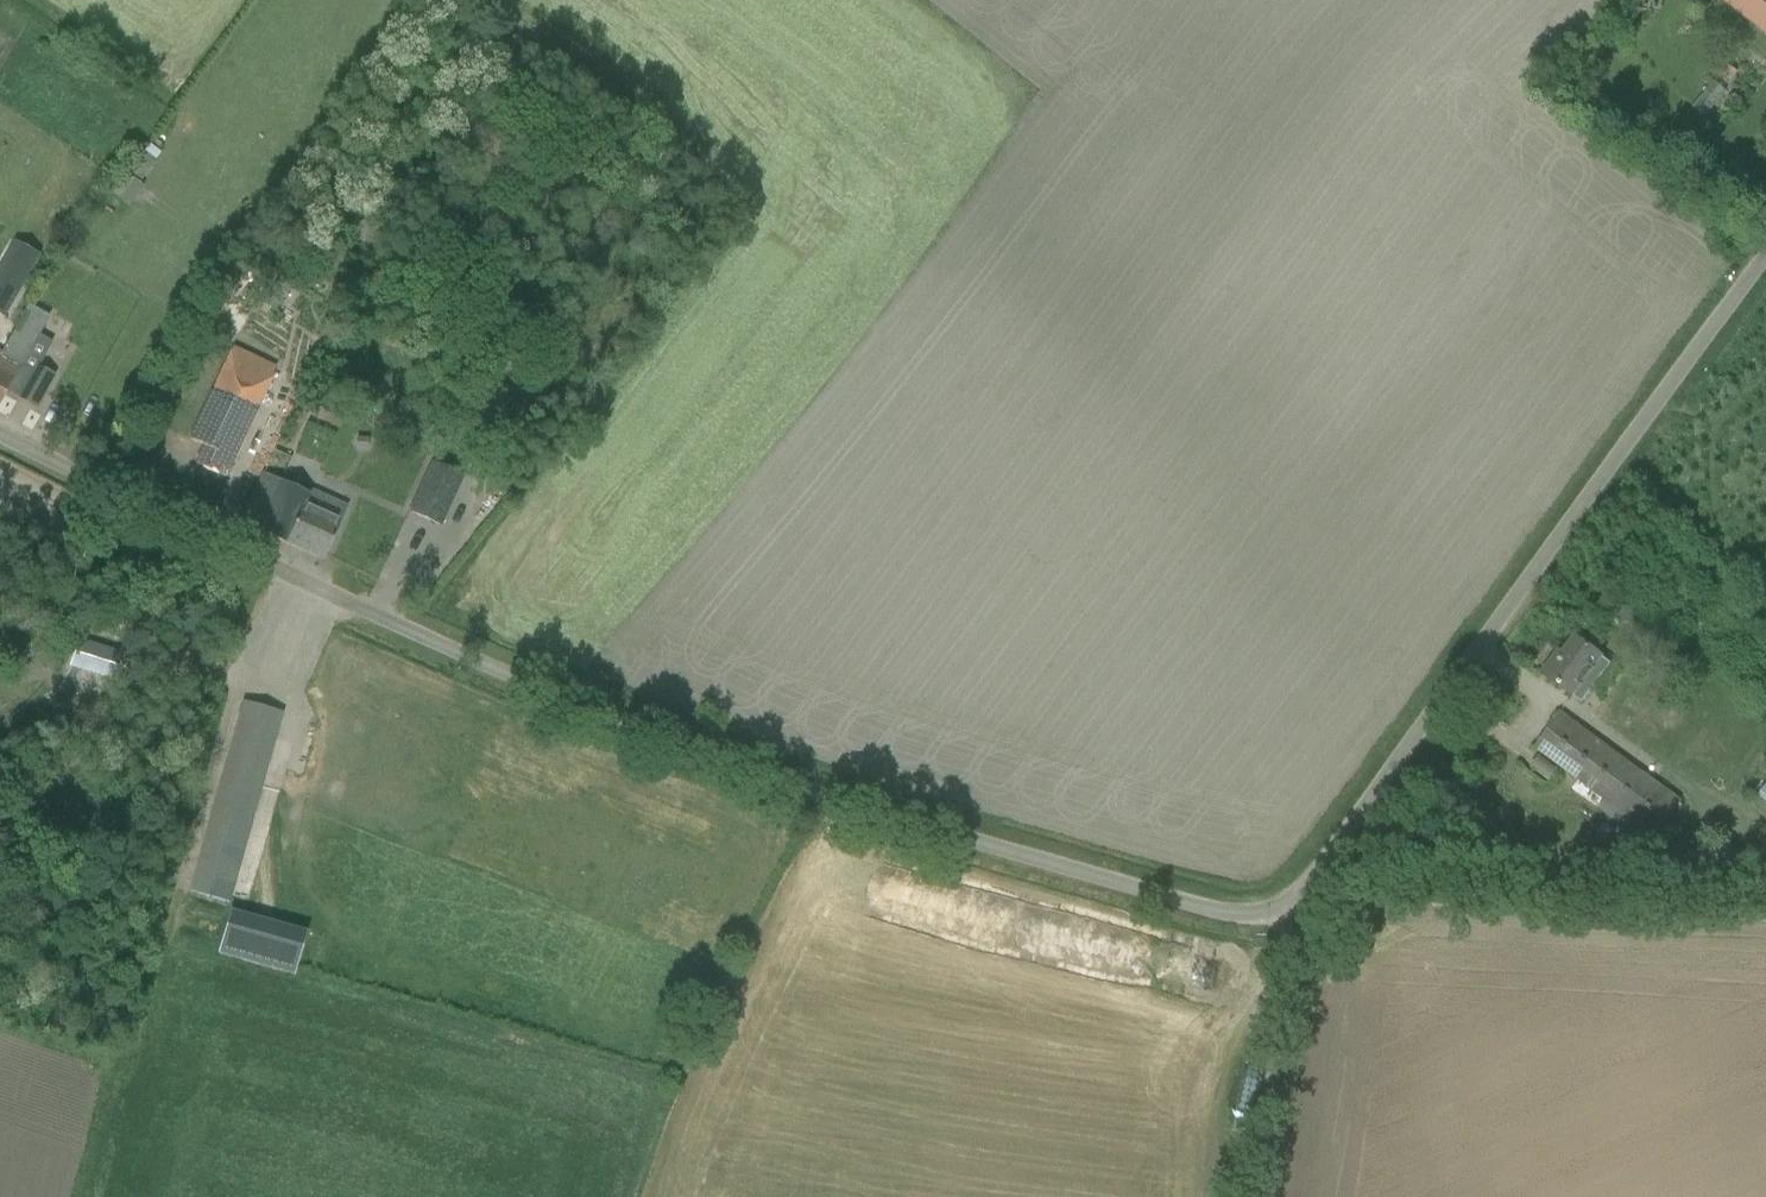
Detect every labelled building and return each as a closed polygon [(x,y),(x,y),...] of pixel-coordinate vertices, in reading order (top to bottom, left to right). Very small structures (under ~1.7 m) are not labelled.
[(1765,33),(1765,0),(1723,0),(1765,33)] [(1718,77),(1728,84),(1737,72),(1727,65),(1718,77)] [(1692,108),(1704,118),(1725,92),(1712,82),(1692,108)] [(11,216),(0,212),(0,247),(11,216)] [(0,265),(0,275),(21,287),(38,256),(13,242),(0,265)] [(273,281),(301,298),(317,272),(289,255),(273,281)] [(271,279),(253,309),(256,311),(261,314),(285,328),(292,315),(297,307),(302,298),(301,298),(273,281),(271,279)] [(0,354),(0,403),(7,391),(36,407),(53,376),(35,366),(32,372),(21,366),(26,356),(48,317),(28,306),(13,332),(1,353),(0,354)] [(223,478),(275,367),(259,359),(232,347),(189,440),(203,447),(195,465),(223,478)] [(431,463),(409,512),(440,526),(463,477),(431,463)] [(261,475),(250,500),(239,523),(285,543),(306,495),(261,475)] [(306,495),(285,543),(322,560),(347,505),(310,488),(306,495)] [(1581,704),(1611,665),(1600,657),(1574,637),(1561,654),(1562,655),(1546,678),(1571,696),(1581,704)] [(94,652),(91,661),(89,669),(117,678),(120,670),(123,660),(94,652)] [(243,701),(186,901),(225,912),(282,713),(243,701)] [(1559,714),(1534,747),(1534,748),(1654,836),(1678,802),(1559,714)]
